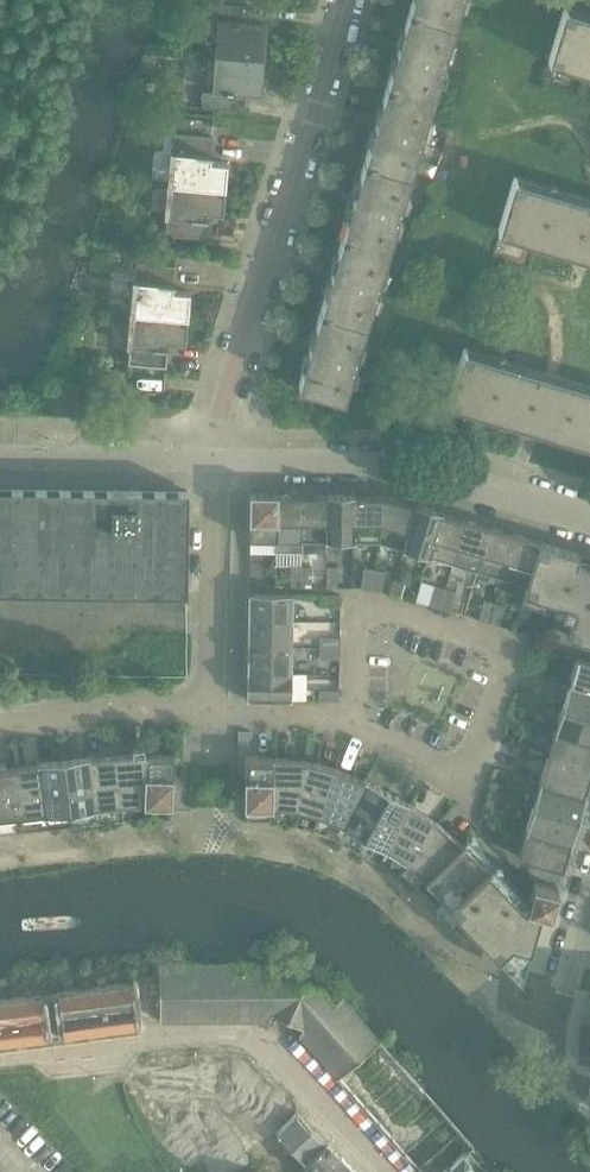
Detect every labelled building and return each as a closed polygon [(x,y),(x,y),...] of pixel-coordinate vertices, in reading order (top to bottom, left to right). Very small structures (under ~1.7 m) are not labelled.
[(456,26),(464,0),(413,0),(409,12),(456,26)] [(221,57),(264,61),(267,25),(253,23),(254,7),(211,4),(207,18),(208,19),(209,18),(216,20),(216,23),(217,23),(215,56),(221,57)] [(566,15),(567,10),(565,9),(550,61),(589,73),(589,22),(566,15)] [(397,54),(387,87),(434,101),(456,26),(409,12),(400,44),(397,54)] [(221,57),(215,56),(213,56),(213,58),(214,58),(212,91),(211,91),(211,93),(203,94),(203,93),(201,93),(203,108),(246,112),(246,96),(261,97),(264,61),(221,57)] [(366,161),(412,175),(434,101),(387,87),(378,118),(375,129),(366,161)] [(169,185),(226,190),(228,164),(211,162),(212,157),(213,157),(213,155),(212,155),(213,138),(175,134),(173,151),(172,151),(171,153),(173,154),(170,184),(169,184),(169,185)] [(356,194),(344,236),(390,250),(403,207),(407,195),(412,175),(366,161),(356,194)] [(589,258),(589,208),(589,207),(516,186),(518,180),(515,179),(500,231),(575,254),(589,258)] [(226,190),(169,185),(169,186),(170,186),(167,217),(166,217),(166,219),(167,219),(166,236),(205,239),(206,222),(208,223),(208,220),(206,220),(207,215),(224,217),(226,190)] [(322,311),(368,324),(390,250),(344,236),(334,268),(331,279),(322,311)] [(131,314),(188,319),(191,292),(174,291),(174,286),(176,286),(176,284),(174,284),(176,267),(137,263),(136,280),(134,280),(134,282),(135,282),(133,313),(131,313),(131,314)] [(368,324),(322,311),(312,343),(299,387),(345,401),(351,380),(355,368),(368,324)] [(188,319),(131,314),(131,315),(132,315),(130,346),(128,346),(128,348),(130,348),(128,365),(167,368),(168,351),(170,351),(170,349),(168,349),(169,344),(186,346),(188,319)] [(589,444),(589,394),(553,382),(538,378),(466,356),(467,350),(465,349),(449,402),(589,444)] [(0,489),(0,534),(0,543),(14,543),(14,489),(0,489)] [(40,490),(14,489),(14,543),(28,543),(28,534),(40,534),(40,490)] [(66,490),(40,490),(40,534),(51,534),(51,543),(65,544),(66,490)] [(91,490),(66,490),(65,544),(79,544),(79,535),(91,535),(91,490)] [(116,491),(91,490),(91,535),(101,535),(101,544),(115,544),(116,491)] [(140,491),(116,491),(115,544),(129,544),(129,535),(139,535),(140,491)] [(164,491),(140,491),(139,535),(150,536),(150,545),(163,545),(164,491)] [(188,491),(164,491),(163,545),(177,545),(177,536),(187,536),(188,491)] [(249,540),(276,540),(277,494),(250,493),(249,540)] [(277,494),(276,540),(302,540),(302,496),(278,495),(279,494),(277,494)] [(326,496),(302,496),(302,540),(303,540),(303,554),(327,554),(327,541),(328,494),(327,494),(326,496)] [(351,542),(353,542),(354,494),(352,494),(352,495),(330,495),(330,494),(328,494),(327,541),(329,541),(351,541),(351,542)] [(379,542),(385,497),(355,497),(355,494),(354,494),(353,542),(354,542),(354,541),(379,542)] [(415,506),(385,497),(379,542),(402,549),(404,550),(417,504),(416,504),(415,506)] [(419,505),(417,504),(404,550),(405,550),(405,549),(427,556),(428,557),(442,511),(440,511),(419,505)] [(442,511),(428,557),(430,557),(453,564),(466,521),(443,514),(443,512),(442,511)] [(466,521),(453,564),(478,571),(490,528),(466,521)] [(515,535),(490,528),(478,571),(502,578),(515,535)] [(526,585),(524,594),(525,594),(540,542),(515,535),(502,578),(526,585)] [(524,594),(521,601),(549,610),(551,602),(565,606),(562,617),(572,620),(567,636),(589,643),(589,557),(540,542),(525,594),(524,594)] [(290,588),(301,588),(301,567),(291,567),(290,588)] [(301,567),(301,588),(312,588),(312,568),(301,567)] [(327,588),(337,589),(337,568),(327,568),(327,588)] [(361,589),(371,590),(375,570),(364,568),(361,589)] [(375,570),(371,590),(382,592),(385,572),(375,570)] [(430,606),(440,609),(446,589),(435,586),(430,606)] [(446,589),(440,609),(450,612),(456,592),(446,589)] [(249,622),(293,622),(293,598),(294,598),(294,595),(248,594),(248,597),(249,597),(249,622)] [(14,595),(4,595),(4,609),(14,610),(14,595)] [(24,595),(14,595),(14,610),(24,610),(24,595)] [(65,596),(55,596),(55,610),(65,610),(65,596)] [(75,596),(65,596),(65,610),(75,610),(75,596)] [(115,597),(106,596),(106,611),(115,611),(115,597)] [(320,606),(341,607),(341,596),(320,596),(320,606)] [(125,597),(115,597),(115,611),(125,611),(125,597)] [(479,620),(489,623),(495,604),(484,601),(479,620)] [(495,604),(489,623),(499,626),(505,607),(495,604)] [(248,647),(293,648),(293,622),(249,622),(248,647)] [(0,623),(0,675),(12,676),(13,623),(0,623)] [(38,624),(13,623),(12,676),(38,676),(38,624)] [(64,624),(38,624),(38,676),(63,676),(64,624)] [(90,624),(64,624),(63,676),(89,677),(90,624)] [(114,625),(90,624),(89,677),(113,677),(114,625)] [(138,625),(114,625),(113,677),(137,677),(138,674),(138,625)] [(162,625),(138,625),(138,674),(162,674),(162,625)] [(187,625),(162,625),(162,674),(187,675),(187,625)] [(320,648),(340,649),(340,638),(320,638),(320,648)] [(247,673),(293,674),(293,672),(292,672),(293,648),(248,647),(248,671),(247,671),(247,673)] [(340,649),(320,648),(319,659),(340,659),(340,649)] [(589,689),(589,661),(577,658),(570,682),(569,683),(589,689)] [(293,674),(247,673),(247,674),(248,674),(247,697),(247,700),(292,701),(292,698),(292,675),(293,675),(293,674)] [(52,697),(51,681),(37,683),(39,698),(52,697)] [(589,716),(589,689),(569,683),(569,685),(562,708),(589,716)] [(319,701),(339,701),(339,691),(319,691),(319,701)] [(589,743),(589,716),(562,708),(556,731),(555,731),(555,733),(589,743)] [(238,731),(238,744),(246,744),(250,744),(251,732),(246,732),(238,731)] [(555,733),(554,734),(555,734),(548,757),(589,770),(589,743),(555,733)] [(146,804),(148,753),(115,755),(121,805),(144,804),(146,804)] [(146,804),(144,804),(144,805),(172,806),(174,754),(148,753),(146,804)] [(96,808),(97,808),(121,805),(115,755),(91,758),(90,758),(96,808)] [(64,759),(71,812),(98,809),(97,808),(96,808),(90,758),(91,758),(91,756),(64,759)] [(272,807),(273,757),(246,756),(245,808),(273,808),(273,807),(272,807)] [(305,760),(273,757),(272,807),(273,807),(296,809),(305,760)] [(585,795),(586,794),(585,794),(589,777),(589,770),(548,757),(541,780),(540,782),(585,795)] [(37,763),(37,764),(39,764),(45,814),(43,814),(44,815),(71,812),(64,759),(37,763)] [(296,809),(319,815),(336,768),(305,760),(296,809)] [(39,764),(37,764),(13,767),(19,817),(43,814),(45,814),(39,764)] [(0,769),(0,819),(19,817),(13,767),(0,769)] [(336,768),(319,815),(340,825),(342,825),(365,781),(364,780),(336,768)] [(342,825),(340,825),(340,826),(364,839),(389,791),(365,779),(364,780),(365,781),(342,825)] [(540,783),(534,807),(578,820),(584,797),(585,797),(585,795),(540,782),(540,783)] [(389,791),(364,839),(388,851),(388,850),(387,849),(411,805),(412,806),(413,804),(389,791)] [(387,849),(388,850),(408,862),(438,822),(412,806),(411,805),(387,849)] [(526,831),(571,844),(571,843),(578,820),(534,807),(527,830),(526,830),(526,831)] [(408,862),(426,878),(427,880),(463,844),(462,843),(438,822),(408,862)] [(571,844),(526,831),(525,832),(526,833),(519,857),(563,870),(570,846),(571,844)] [(427,880),(426,878),(425,879),(521,978),(540,910),(551,913),(558,888),(533,881),(527,904),(524,903),(464,841),(462,843),(463,844),(427,880)] [(0,1001),(0,1042),(138,1024),(136,1012),(133,994),(132,984),(0,1001)] [(297,1112),(278,1132),(305,1162),(326,1141),(297,1112)] [(305,1162),(314,1171),(357,1171),(326,1141),(305,1162)] [(464,1155),(463,1154),(444,1171),(479,1171),(464,1155)]
